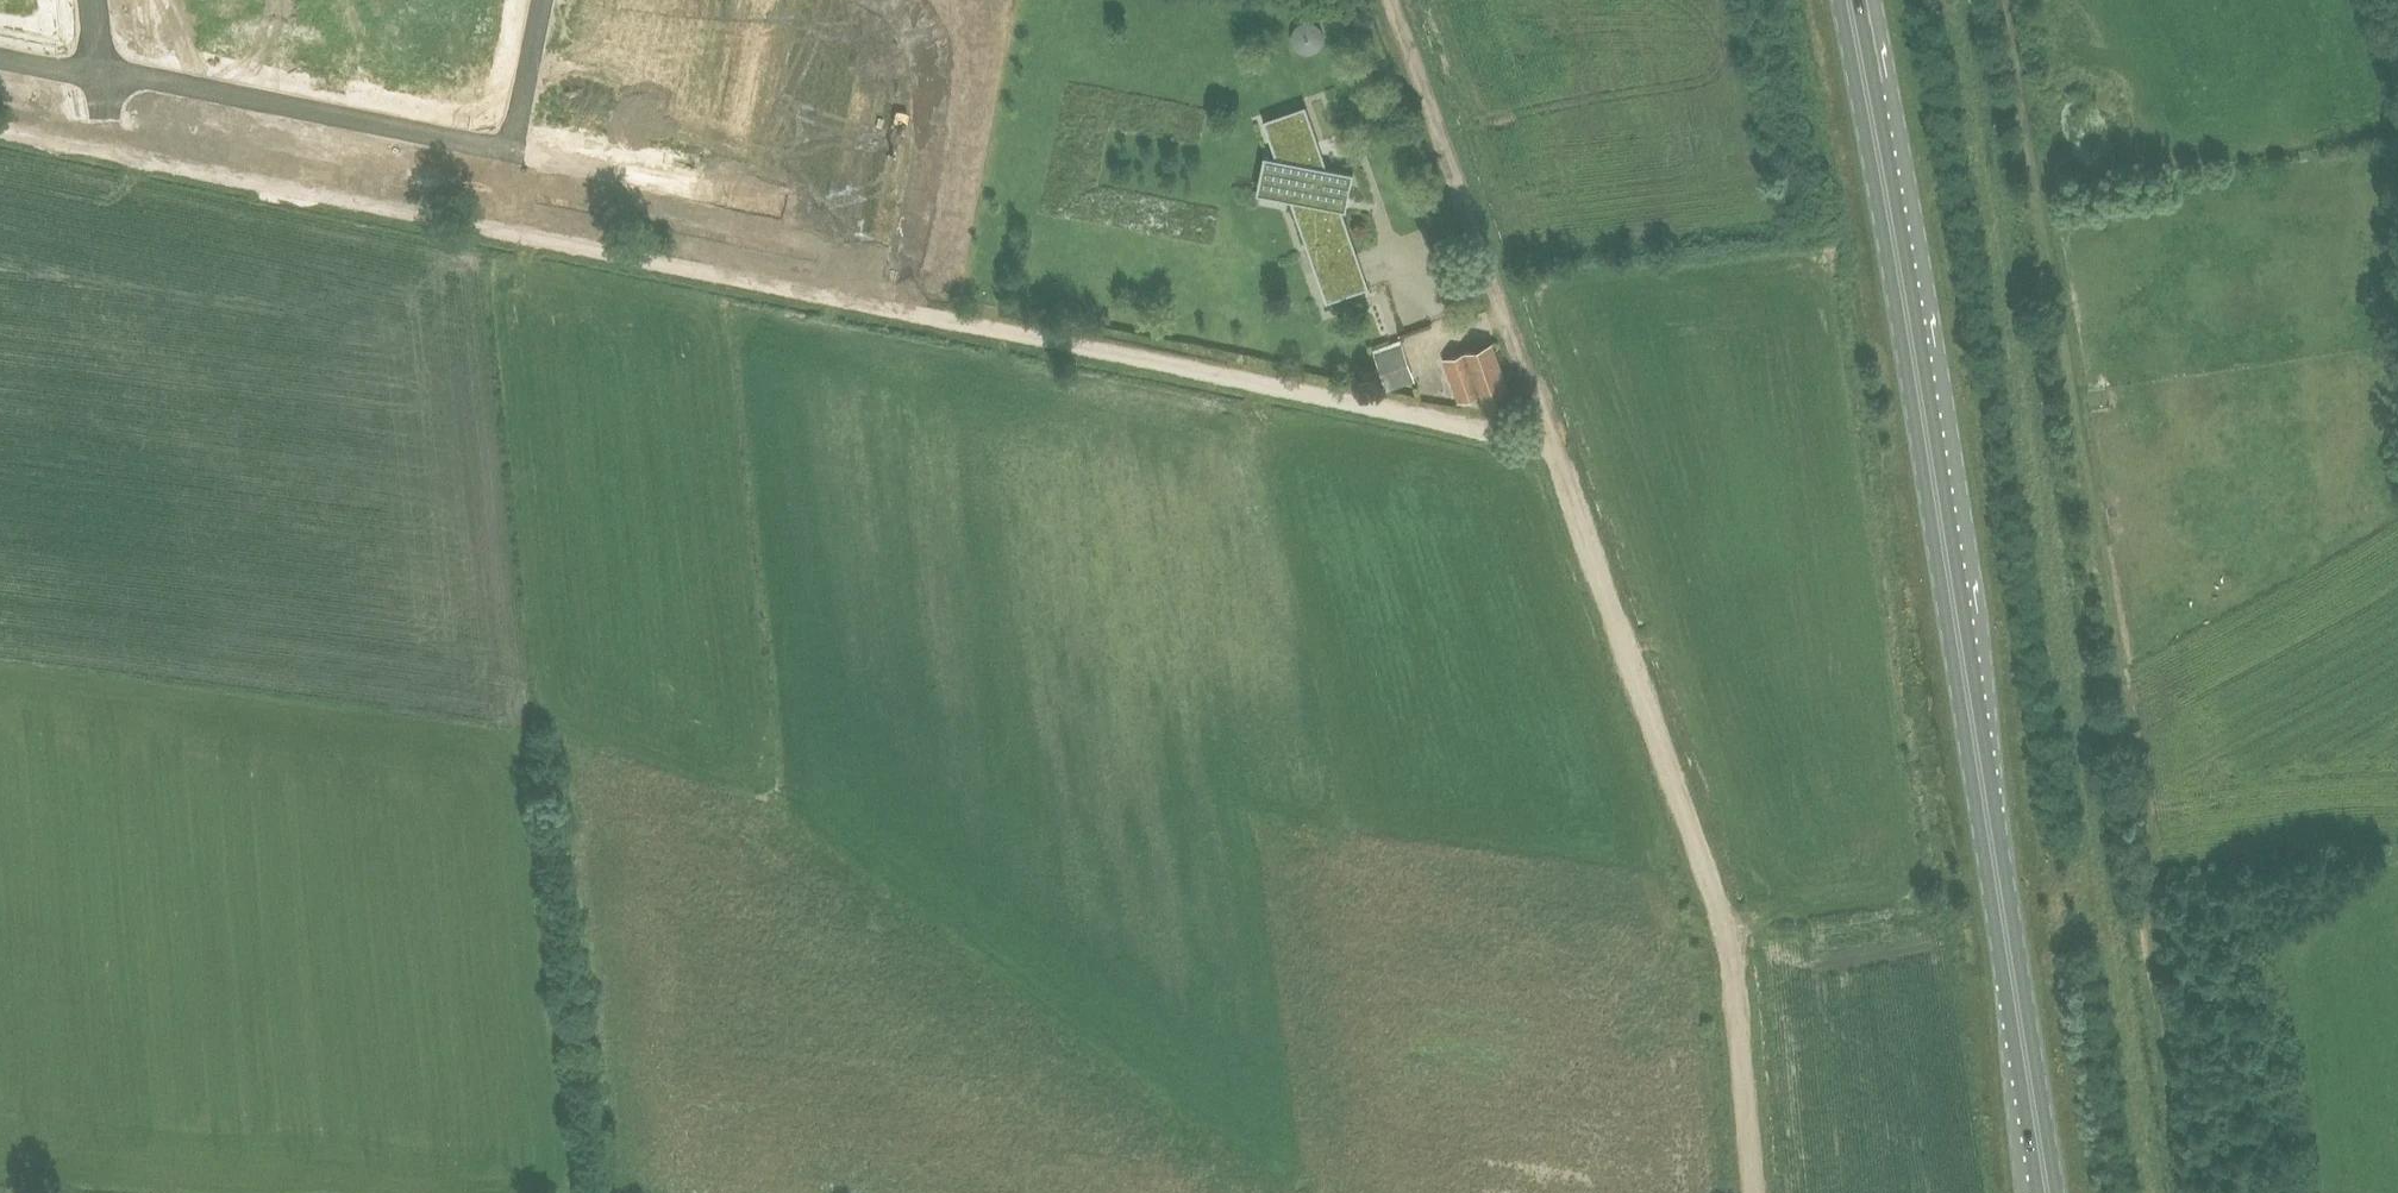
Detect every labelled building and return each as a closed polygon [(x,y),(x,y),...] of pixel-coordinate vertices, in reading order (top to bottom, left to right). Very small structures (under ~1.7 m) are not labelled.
[(166,22),(210,31),(215,6),(186,0),(170,0),(166,22)] [(593,20),(611,24),(608,39),(650,47),(657,16),(651,15),(654,0),(597,0),(593,20)] [(276,3),(270,33),(285,36),(279,65),(308,71),(320,12),(291,6),(276,3)] [(320,12),(308,71),(331,75),(343,17),(342,17),(339,34),(318,29),(321,12),(320,12)] [(246,30),(255,32),(258,18),(249,16),(246,30)] [(1321,27),(1306,43),(1322,57),(1336,41),(1321,27)] [(581,79),(574,118),(596,122),(598,115),(624,120),(628,99),(651,104),(658,69),(612,60),(607,84),(581,79)] [(730,99),(722,140),(821,160),(825,139),(821,138),(824,123),(809,119),(810,115),(789,111),(790,104),(791,100),(792,93),(788,92),(791,77),(776,74),(777,70),(768,68),(764,67),(756,65),(754,75),(753,78),(751,90),(750,93),(748,103),(744,102),(739,101),(730,99)] [(1315,268),(1352,255),(1334,205),(1336,195),(1350,197),(1354,171),(1320,165),(1313,143),(1319,141),(1306,104),(1275,115),(1283,138),(1272,143),(1277,156),(1271,155),(1265,187),(1292,192),(1291,199),(1315,268)] [(1512,401),(1492,343),(1446,358),(1461,401),(1483,393),(1489,409),(1512,401)] [(1390,368),(1398,388),(1426,377),(1419,358),(1390,368)] [(52,630),(43,631),(44,645),(54,644),(52,630)] [(81,723),(73,729),(81,741),(89,735),(81,723)] [(129,793),(121,798),(130,810),(138,804),(129,793)] [(259,960),(251,966),(260,977),(267,972),(259,960)] [(281,982),(269,990),(275,998),(286,990),(281,982)] [(286,990),(275,998),(280,1006),(292,998),(286,990)] [(205,999),(191,1000),(191,1009),(206,1009),(205,999)] [(164,1000),(150,1001),(150,1010),(165,1010),(164,1000)] [(180,1000),(165,1000),(166,1010),(180,1009),(180,1000)] [(128,1004),(114,1004),(114,1014),(129,1013),(128,1004)] [(74,1013),(64,1014),(66,1029),(75,1027),(74,1013)] [(273,1013),(259,1013),(259,1023),(273,1023),(273,1013)] [(129,1014),(114,1014),(115,1023),(129,1023),(129,1014)] [(227,1014),(213,1015),(213,1024),(228,1024),(227,1014)] [(257,1014),(243,1014),(243,1024),(258,1023),(257,1014)] [(181,1015),(167,1016),(167,1025),(182,1025),(181,1015)] [(212,1015),(197,1015),(198,1024),(212,1024),(212,1015)] [(166,1016),(152,1016),(152,1025),(166,1025),(166,1016)] [(323,1041),(312,1049),(317,1057),(329,1049),(323,1041)] [(351,1079),(340,1088),(345,1096),(357,1087),(351,1079)] [(357,1087),(345,1096),(351,1104),(363,1095),(357,1087)] [(375,1112),(363,1120),(369,1128),(380,1120),(375,1112)] [(380,1120),(369,1128),(374,1136),(386,1128),(380,1120)] [(392,1136),(380,1144),(386,1152),(397,1144),(392,1136)]
